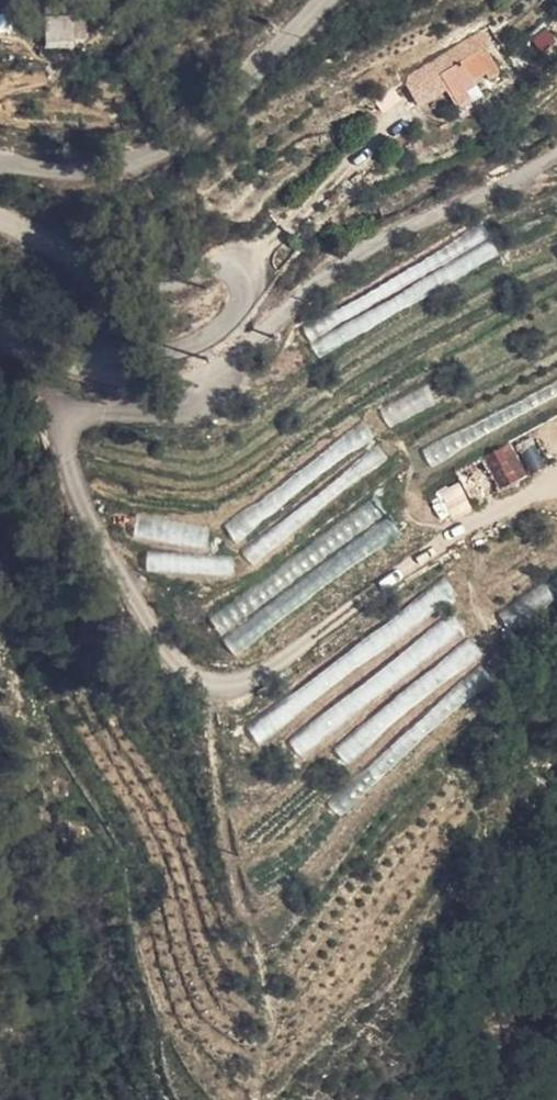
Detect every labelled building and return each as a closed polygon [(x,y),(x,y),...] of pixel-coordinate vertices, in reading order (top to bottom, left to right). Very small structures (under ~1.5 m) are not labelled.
[(47,34),(72,29),(70,16),(68,5),(83,2),(83,0),(41,0),(47,34)] [(85,13),(83,2),(68,5),(70,16),(85,13)] [(442,96),(453,89),(479,72),(477,68),(483,64),(475,48),(431,76),(442,96)] [(458,99),(453,89),(442,96),(448,107),(458,99)] [(311,491),(321,505),(386,458),(362,426),(223,526),(250,563),(293,531),(280,513),(311,491)] [(484,454),(501,487),(531,470),(511,438),(484,454)] [(236,653),(399,532),(375,499),(211,619),(236,653)] [(137,513),(133,535),(204,550),(209,528),(137,513)] [(447,583),(244,723),(257,741),(460,601),(447,583)] [(496,609),(506,630),(556,607),(547,585),(496,609)] [(454,618),(285,737),(297,753),(465,634),(454,618)] [(472,642),(329,744),(341,760),(484,659),(472,642)]
